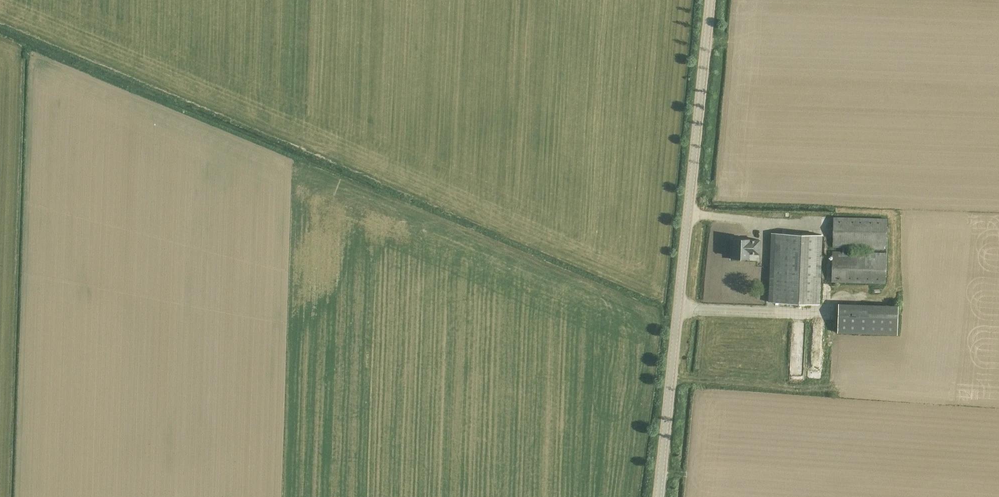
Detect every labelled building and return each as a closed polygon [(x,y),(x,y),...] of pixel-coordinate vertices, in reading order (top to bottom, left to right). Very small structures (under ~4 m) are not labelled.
[(886,219),(834,217),(833,245),(843,245),(842,256),(833,256),(832,282),(885,283),(886,257),(847,256),(848,245),(886,246),(886,219)] [(772,233),(769,302),(811,303),(819,304),(822,235),(813,234),(772,233)] [(749,239),(734,238),(734,247),(732,247),(731,259),(740,259),(740,257),(748,257),(748,253),(759,253),(759,240),(749,239)] [(838,303),(837,332),(867,333),(868,304),(838,303)] [(821,375),(821,363),(812,363),(811,375),(821,375)]
